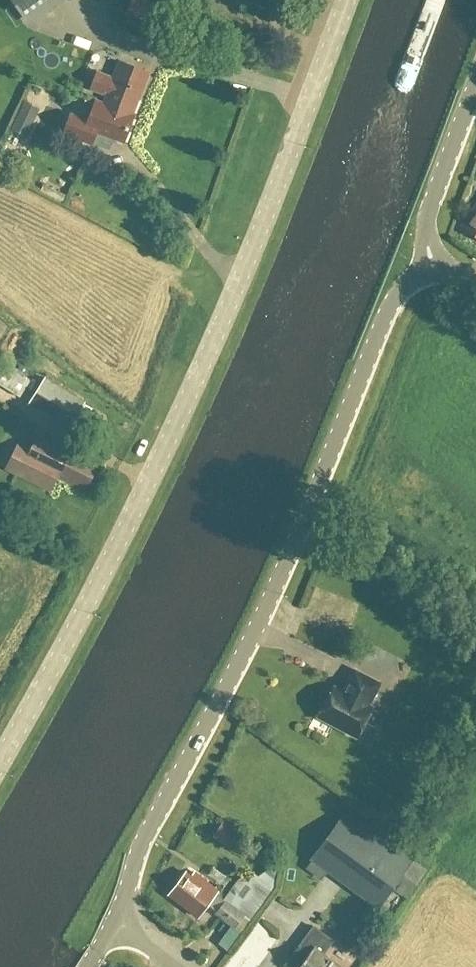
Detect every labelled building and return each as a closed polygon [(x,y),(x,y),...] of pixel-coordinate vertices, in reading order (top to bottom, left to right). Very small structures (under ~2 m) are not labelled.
[(23,15),(46,0),(13,0),(23,15)] [(175,0),(132,0),(128,11),(166,25),(175,0)] [(268,8),(271,0),(246,0),(268,8)] [(132,115),(148,72),(120,62),(114,79),(97,73),(91,89),(108,95),(104,104),(104,105),(132,115)] [(124,141),(134,115),(132,115),(104,105),(104,104),(96,101),(89,121),(71,114),(64,133),(92,144),(97,131),(124,141)] [(24,104),(13,129),(27,134),(38,110),(24,104)] [(461,225),(475,237),(475,205),(461,225)] [(4,368),(0,375),(0,384),(20,397),(29,383),(4,368)] [(67,428),(83,402),(44,377),(28,403),(67,428)] [(99,464),(39,434),(31,449),(18,443),(5,469),(50,491),(57,478),(85,491),(99,464)] [(349,687),(345,694),(335,689),(321,716),(358,735),(372,708),(368,706),(381,683),(356,670),(347,686),(349,687)] [(413,859),(348,812),(318,852),(383,900),(413,859)] [(235,928),(245,915),(217,894),(220,890),(197,873),(194,877),(187,872),(171,895),(200,916),(208,905),(217,911),(216,913),(235,928)] [(254,876),(227,886),(233,901),(260,891),(254,876)] [(314,927),(300,946),(310,954),(300,966),(340,966),(323,955),(333,941),(314,927)]
